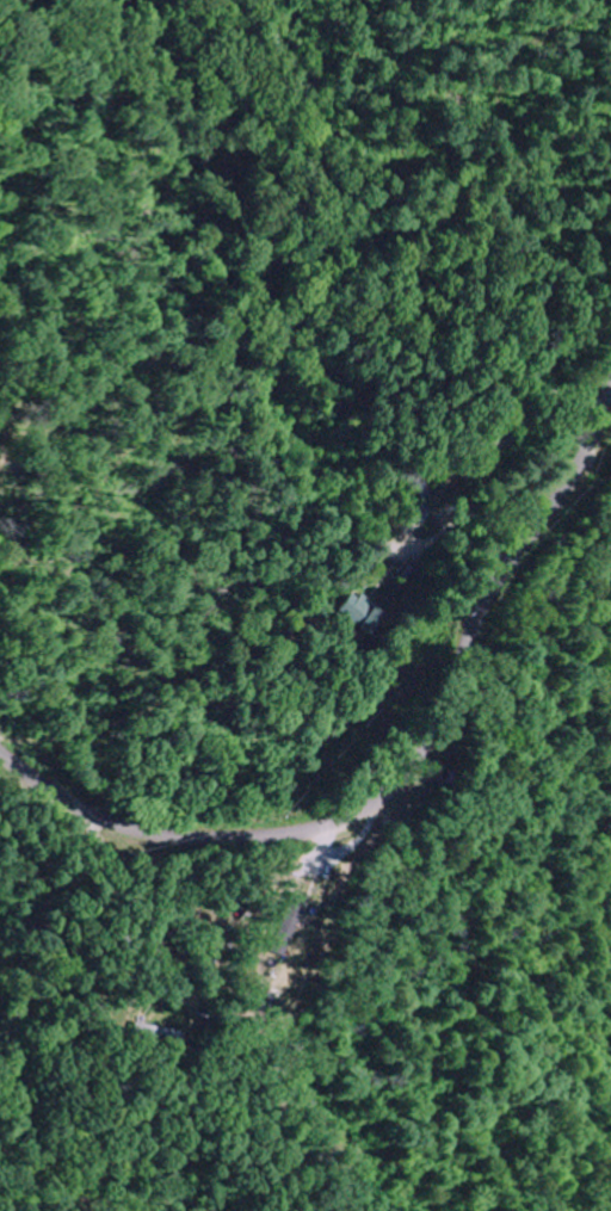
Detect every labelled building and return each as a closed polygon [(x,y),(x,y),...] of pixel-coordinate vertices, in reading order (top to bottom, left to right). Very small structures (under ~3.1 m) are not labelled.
[(387,557),(396,561),(402,549),(393,544),(387,557)]
